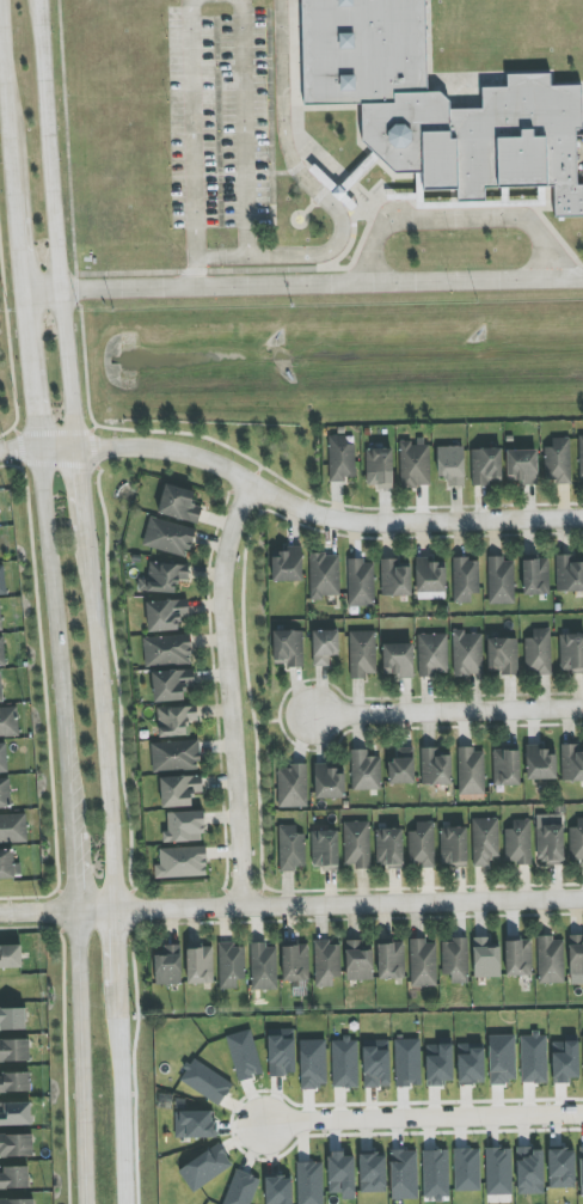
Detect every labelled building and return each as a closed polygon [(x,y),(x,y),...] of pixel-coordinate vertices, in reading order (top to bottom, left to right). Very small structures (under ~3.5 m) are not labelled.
[(576,185),(582,185),(582,218),(552,218),(553,187),(483,188),(484,201),(455,201),(455,190),(421,191),(421,173),(392,173),(360,141),(360,104),(302,104),(299,0),(422,0),(425,92),(438,92),(448,102),(449,110),(479,110),(480,87),(505,87),(505,74),(548,73),(550,86),(579,85),(581,129),(575,129),(576,185)] [(329,483),(346,482),(345,478),(355,478),(354,436),(329,436),(329,483)] [(544,447),(545,484),(571,483),(570,438),(552,438),(552,447),(544,447)] [(400,441),(400,487),(429,487),(429,442),(400,441)] [(436,447),(437,478),(448,478),(448,487),(465,486),(464,447),(436,447)] [(366,449),(366,488),(393,488),(392,449),(366,449)] [(472,449),(471,484),(502,484),(502,449),(472,449)] [(538,483),(537,450),(506,451),(507,484),(538,483)] [(198,523),(201,506),(192,504),(194,491),(164,485),(158,515),(198,523)] [(142,545),(187,559),(196,530),(150,516),(142,545)] [(301,546),(281,547),(282,557),(272,557),(272,582),(302,581),(301,546)] [(310,598),(339,598),(339,554),(310,554),(310,598)] [(446,599),(446,562),(428,563),(428,557),(416,558),(417,599),(446,599)] [(523,595),(549,595),(548,557),(522,557),(523,595)] [(556,557),(556,592),(582,592),(582,557),(556,557)] [(514,604),(514,558),(488,558),(489,604),(514,604)] [(382,596),(411,595),(410,559),(381,559),(382,596)] [(453,603),(472,602),(471,593),(479,593),(478,559),(453,559),(453,603)] [(374,561),(347,561),(348,607),(375,606),(374,561)] [(177,593),(177,580),(188,581),(189,565),(149,563),(149,579),(138,578),(138,592),(177,593)] [(181,618),(189,618),(188,600),(145,601),(147,632),(181,630),(181,618)] [(453,630),(453,676),(483,675),(483,633),(465,634),(465,629),(453,630)] [(533,629),(533,638),(525,638),(525,675),(550,675),(551,629),(533,629)] [(303,667),(304,632),(273,631),(273,666),(303,667)] [(338,631),(312,631),(313,667),(330,666),(330,655),(339,655),(338,631)] [(351,679),(366,679),(366,674),(376,674),(375,631),(349,632),(351,679)] [(418,634),(419,677),(448,677),(447,634),(418,634)] [(559,635),(560,672),(582,672),(582,634),(559,635)] [(143,637),(144,666),(192,665),(191,635),(143,637)] [(517,638),(488,639),(488,674),(518,674),(517,638)] [(413,644),(383,644),(383,676),(413,677),(413,644)] [(153,702),(184,701),(183,687),(194,687),(194,670),(151,671),(153,702)] [(187,736),(187,722),(198,722),(197,706),(157,708),(158,737),(187,736)] [(18,736),(17,707),(0,708),(0,737),(18,736)] [(152,771),(200,770),(200,741),(151,742),(152,771)] [(582,781),(582,751),(582,744),(561,745),(562,782),(582,781)] [(527,780),(557,779),(556,755),(548,755),(548,746),(526,747),(527,780)] [(474,747),(458,747),(459,795),(485,794),(484,752),(475,752),(474,747)] [(389,784),(415,784),(414,748),(396,748),(396,761),(388,761),(389,784)] [(421,784),(452,785),(452,756),(439,756),(439,748),(421,748),(421,784)] [(352,790),(382,789),(381,757),(368,757),(367,750),(351,750),(352,790)] [(519,750),(493,751),(494,786),(520,785),(519,750)] [(277,807),(307,808),(307,764),(289,764),(289,768),(278,768),(277,807)] [(345,798),(344,768),(327,769),(327,764),(314,764),(315,799),(345,798)] [(192,793),(202,793),(202,776),(160,777),(161,808),(193,807),(192,793)] [(0,779),(0,809),(11,808),(9,778),(0,779)] [(163,843),(204,841),(203,811),(167,812),(168,832),(162,832),(163,843)] [(27,843),(26,814),(0,815),(0,843),(27,843)] [(563,814),(536,815),(537,864),(564,863),(563,814)] [(500,857),(498,818),(472,819),(473,867),(490,867),(490,857),(500,857)] [(577,818),(577,828),(569,828),(570,863),(582,863),(582,818),(577,818)] [(504,829),(505,864),(531,864),(531,820),(512,820),(513,829),(504,829)] [(344,868),(370,867),(369,822),(343,822),(344,868)] [(408,832),(409,868),(435,868),(434,822),(416,822),(416,831),(408,832)] [(304,834),(297,834),(296,825),(279,826),(279,872),(296,872),(295,867),(305,867),(304,834)] [(466,827),(440,828),(441,867),(468,866),(466,827)] [(404,830),(377,829),(376,869),(403,869),(404,830)] [(338,869),(337,831),(311,831),(312,870),(338,869)] [(160,865),(154,866),(155,878),(207,876),(206,847),(159,849),(160,865)] [(21,878),(20,863),(14,863),(13,849),(0,850),(0,879),(21,878)] [(582,975),(582,935),(568,936),(570,975),(582,975)] [(506,976),(533,976),(531,937),(504,938),(506,976)] [(564,983),(563,937),(537,938),(538,984),(564,983)] [(468,939),(442,940),(442,974),(451,974),(451,984),(468,984),(468,939)] [(473,940),(474,978),(500,977),(500,939),(473,940)] [(346,942),(347,981),(373,980),(372,941),(346,942)] [(436,941),(410,941),(411,988),(437,987),(436,941)] [(314,943),(315,988),(333,987),(333,978),(341,978),(340,942),(314,943)] [(405,979),(404,942),(378,943),(378,979),(405,979)] [(244,947),(234,948),(234,943),(218,943),(219,990),(237,989),(237,980),(245,980),(244,947)] [(277,947),(267,948),(266,943),(250,943),(251,991),(277,990),(277,947)] [(22,967),(21,945),(0,946),(0,968),(22,967)] [(181,945),(154,946),(155,985),(182,984),(181,945)] [(309,981),(308,945),(282,946),(283,981),(309,981)] [(214,984),(213,946),(186,946),(187,984),(214,984)] [(26,1030),(26,1008),(0,1008),(0,1031),(26,1030)] [(224,1037),(238,1082),(264,1074),(250,1029),(224,1037)] [(268,1037),(269,1076),(295,1076),(294,1029),(282,1029),(283,1036),(268,1037)] [(520,1034),(521,1084),(547,1083),(546,1033),(520,1034)] [(490,1084),(516,1083),(515,1035),(489,1036),(490,1084)] [(0,1040),(0,1062),(29,1062),(29,1039),(0,1040)] [(358,1088),(357,1039),(331,1039),(332,1088),(358,1088)] [(421,1087),(420,1039),(394,1040),(396,1087),(421,1087)] [(326,1040),(299,1041),(300,1089),(327,1089),(326,1040)] [(390,1088),(389,1040),(362,1041),(364,1088),(390,1088)] [(552,1042),(553,1084),(569,1083),(569,1078),(580,1078),(579,1041),(552,1042)] [(485,1084),(484,1043),(457,1043),(458,1085),(485,1084)] [(426,1045),(427,1087),(443,1087),(443,1081),(453,1081),(452,1044),(426,1045)] [(179,1080),(219,1106),(233,1084),(192,1058),(179,1080)] [(30,1092),(30,1073),(2,1073),(2,1076),(0,1076),(0,1093),(30,1092)] [(30,1102),(0,1104),(0,1126),(31,1125),(30,1102)] [(175,1138),(216,1138),(216,1111),(174,1111),(175,1138)] [(0,1135),(0,1157),(33,1157),(32,1134),(0,1135)] [(193,1193),(234,1164),(220,1143),(178,1171),(193,1193)] [(513,1195),(512,1148),(485,1149),(486,1196),(513,1195)] [(455,1192),(481,1191),(480,1149),(454,1149),(455,1192)] [(543,1149),(516,1149),(517,1195),(544,1195),(543,1149)] [(448,1150),(422,1150),(423,1198),(449,1198),(448,1150)] [(575,1150),(548,1151),(549,1188),(576,1187),(575,1150)] [(392,1200),(418,1200),(417,1151),(390,1151),(392,1200)] [(328,1155),(329,1194),(341,1194),(342,1200),(355,1200),(354,1154),(328,1155)] [(386,1192),(385,1154),(359,1154),(360,1193),(386,1192)] [(323,1162),(297,1163),(298,1203),(324,1203),(323,1162)] [(0,1167),(0,1189),(29,1188),(28,1166),(0,1167)] [(260,1179),(236,1170),(222,1203),(250,1203),(260,1179)] [(266,1203),(292,1203),(291,1177),(265,1177),(266,1203)]
